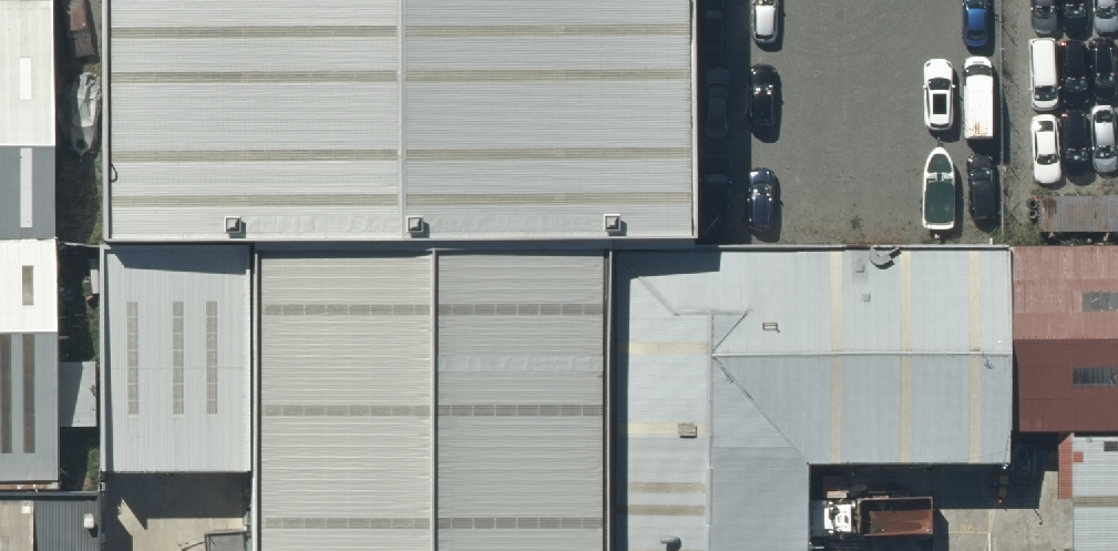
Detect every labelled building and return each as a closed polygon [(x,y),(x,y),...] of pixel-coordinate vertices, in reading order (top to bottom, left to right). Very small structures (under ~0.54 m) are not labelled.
[(40,433),(51,0),(0,0),(0,434),(40,433)] [(90,247),(243,245),(381,244),(380,0),(87,0),(90,247)] [(381,244),(602,242),(678,241),(678,168),(676,0),(380,0),(381,244)] [(998,239),(1000,423),(1033,424),(1117,423),(1117,237),(998,239)] [(998,239),(602,242),(604,550),(793,550),(792,468),(1000,466),(1000,423),(998,239)] [(243,245),(90,247),(91,473),(247,472),(248,550),(604,550),(602,242),(381,244),(243,245)] [(1033,424),(1034,550),(1117,550),(1117,423),(1033,424)] [(0,434),(0,550),(88,550),(87,433),(40,433),(0,434)]
